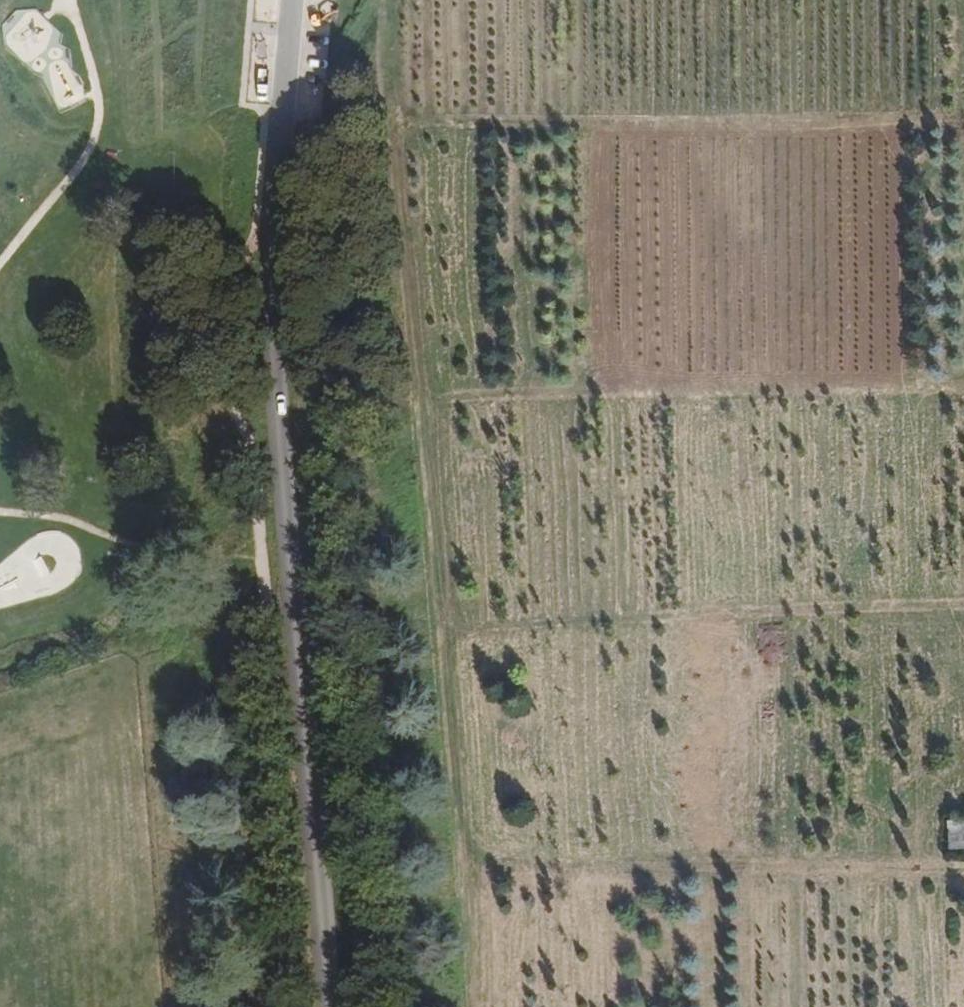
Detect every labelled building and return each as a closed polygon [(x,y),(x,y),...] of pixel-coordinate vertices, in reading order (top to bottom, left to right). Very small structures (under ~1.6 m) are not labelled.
[(944,813),(943,848),(963,847),(963,813),(944,813)]
